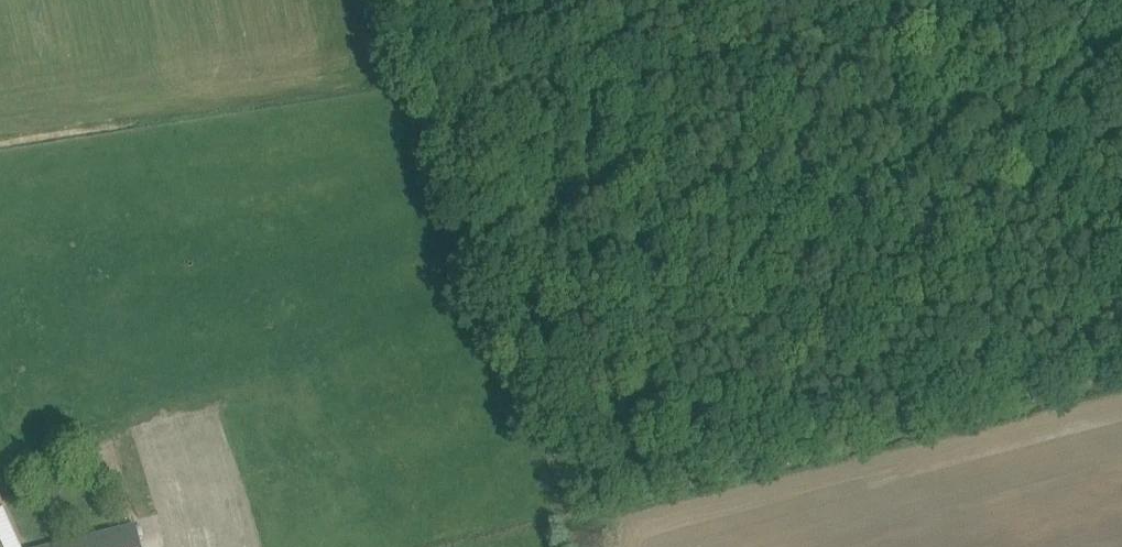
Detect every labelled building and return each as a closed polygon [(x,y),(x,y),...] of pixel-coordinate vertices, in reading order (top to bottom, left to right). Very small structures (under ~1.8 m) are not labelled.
[(53,477),(43,493),(56,501),(65,484),(53,477)] [(137,524),(46,546),(142,546),(137,524)]
